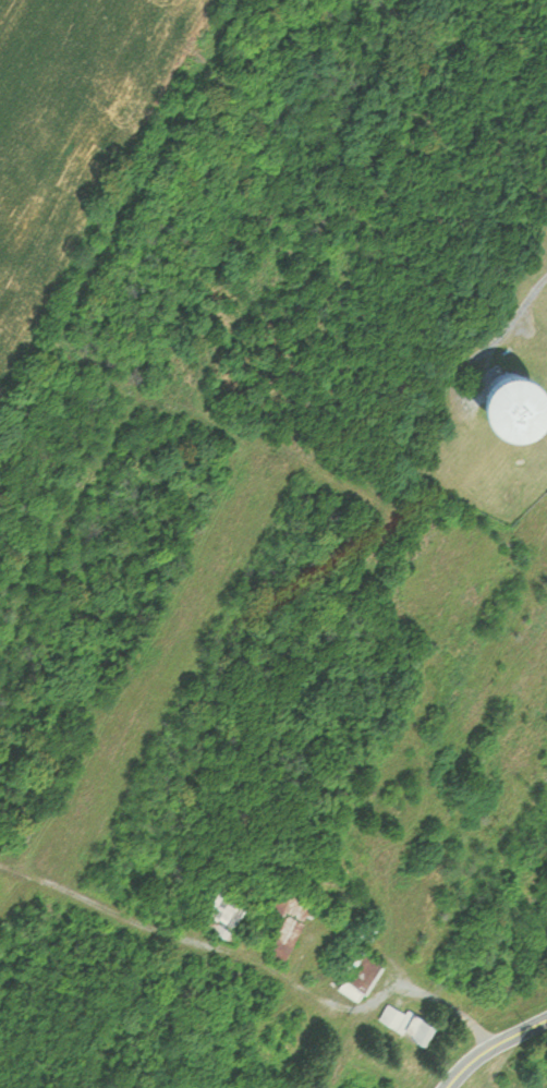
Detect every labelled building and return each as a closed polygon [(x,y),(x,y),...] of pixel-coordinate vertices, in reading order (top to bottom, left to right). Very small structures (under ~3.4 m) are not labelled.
[(468,405),(505,433),(538,390),(501,362),(468,405)] [(237,941),(248,904),(217,895),(207,932),(237,941)] [(284,957),(301,918),(280,908),(263,948),(284,957)] [(382,961),(353,943),(341,963),(348,967),(336,987),(358,1000),(382,961)] [(389,998),(378,1017),(422,1043),(433,1024),(389,998)]
